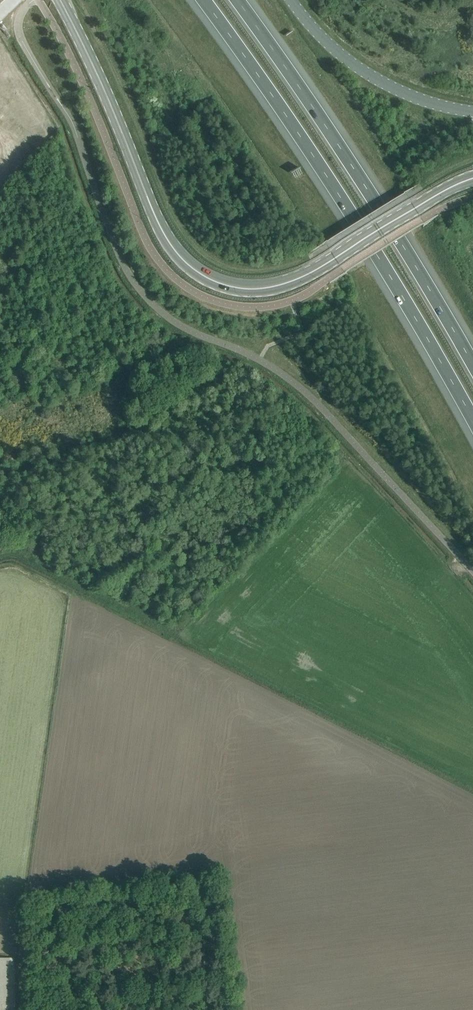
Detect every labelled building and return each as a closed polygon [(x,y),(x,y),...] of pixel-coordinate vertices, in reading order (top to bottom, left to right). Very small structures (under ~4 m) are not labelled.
[(13,957),(0,957),(0,1009),(15,1009),(13,957)]
